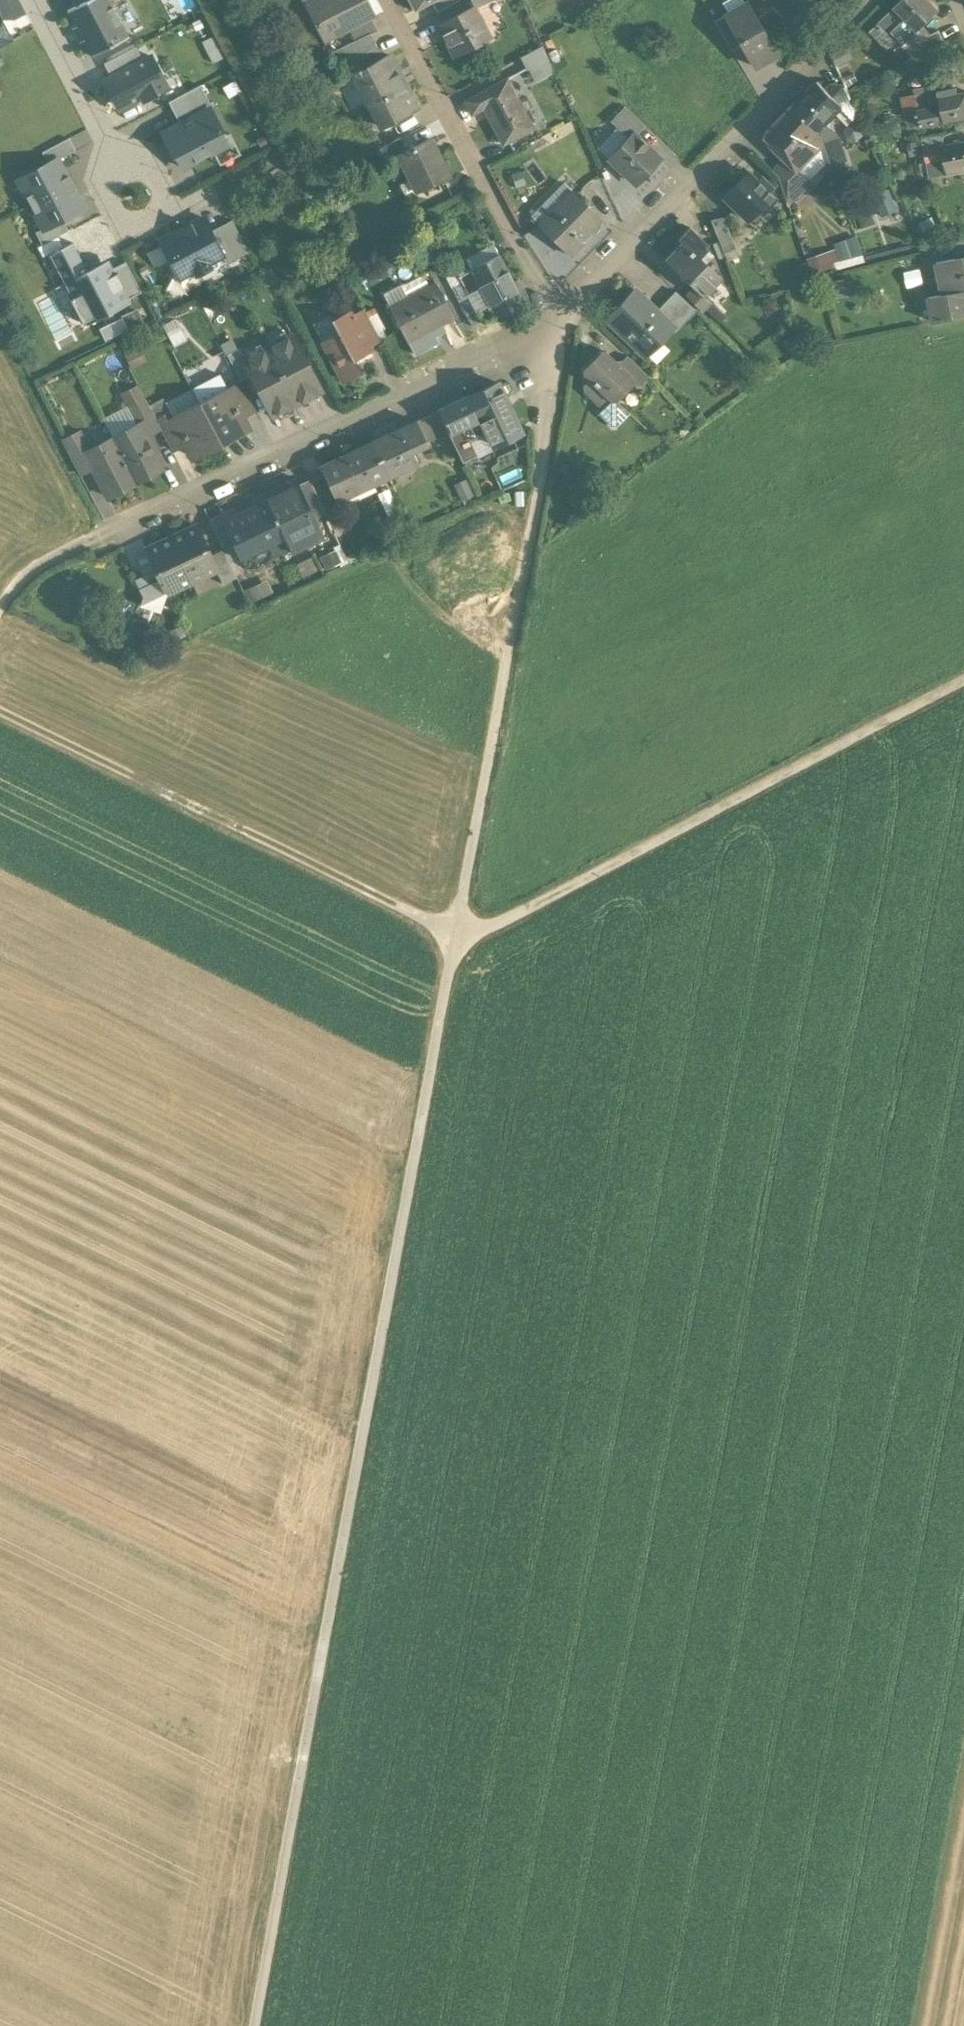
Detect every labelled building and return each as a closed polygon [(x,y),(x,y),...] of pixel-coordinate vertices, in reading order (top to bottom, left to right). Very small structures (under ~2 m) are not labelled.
[(67,11),(75,27),(72,28),(79,43),(83,41),(91,57),(129,38),(109,0),(88,0),(74,7),(67,11)] [(367,0),(307,0),(305,1),(326,43),(350,31),(371,20),(376,18),(367,0)] [(414,10),(430,1),(433,0),(408,0),(414,10)] [(430,1),(436,13),(460,0),(433,0),(430,1)] [(895,9),(878,25),(879,25),(870,34),(887,52),(896,43),(901,49),(940,11),(929,0),(904,0),(895,9)] [(747,3),(724,16),(740,46),(753,68),(777,55),(747,3)] [(475,7),(439,25),(455,57),(487,41),(480,26),(483,24),(475,7)] [(724,16),(713,22),(731,51),(740,46),(724,16)] [(12,40),(0,18),(0,47),(12,40)] [(371,20),(350,31),(355,41),(370,34),(376,30),(371,20)] [(938,32),(906,49),(912,60),(944,43),(938,32)] [(355,41),(340,49),(353,74),(362,70),(383,59),(370,34),(355,41)] [(212,36),(201,42),(212,63),(223,58),(212,36)] [(135,47),(104,64),(111,77),(142,61),(135,47)] [(542,47),(521,58),(528,71),(529,71),(536,84),(545,80),(537,66),(548,60),(542,47)] [(417,110),(389,56),(383,59),(362,70),(370,87),(362,91),(382,128),(417,110)] [(142,61),(111,77),(103,81),(119,110),(141,98),(143,102),(156,95),(155,93),(166,87),(150,57),(142,61)] [(534,129),(508,81),(466,103),(473,115),(484,109),(503,145),(534,129)] [(842,107),(818,83),(794,107),(819,131),(824,126),(842,107)] [(212,108),(200,86),(168,103),(179,124),(209,109),(212,108)] [(945,92),(946,97),(940,98),(942,109),(945,123),(949,122),(963,119),(963,93),(956,95),(955,90),(945,92)] [(916,95),(902,98),(906,118),(919,116),(918,114),(919,113),(916,95)] [(819,131),(794,107),(792,109),(795,112),(784,124),(785,125),(782,128),(774,129),(769,133),(769,142),(787,159),(799,171),(800,170),(824,144),(820,133),(819,131)] [(645,127),(624,108),(610,124),(628,140),(632,136),(634,138),(645,127)] [(221,131),(209,109),(179,124),(162,133),(166,142),(163,144),(170,158),(175,155),(183,169),(227,146),(219,132),(221,131)] [(919,113),(918,114),(919,116),(921,128),(945,123),(942,109),(919,113)] [(949,122),(951,132),(963,130),(963,119),(949,122)] [(838,138),(824,126),(819,131),(820,133),(824,144),(834,174),(846,169),(844,162),(845,162),(837,139),(838,138)] [(942,134),(922,138),(924,151),(929,179),(948,176),(942,148),(944,147),(942,134)] [(628,140),(609,161),(632,182),(643,179),(659,161),(634,138),(632,136),(628,140)] [(57,160),(58,160),(75,151),(68,139),(42,153),(48,164),(57,160)] [(400,139),(379,149),(386,163),(396,157),(406,152),(400,139)] [(406,152),(396,157),(408,181),(415,178),(421,188),(447,175),(430,140),(406,152)] [(942,148),(948,176),(963,172),(963,143),(944,147),(942,148)] [(799,171),(787,159),(774,174),(777,177),(788,206),(811,181),(800,170),(799,171)] [(30,205),(72,183),(68,176),(66,177),(58,160),(57,160),(48,164),(17,181),(30,205)] [(757,183),(747,174),(733,189),(732,188),(725,194),(727,196),(723,199),(747,221),(757,210),(762,215),(775,201),(768,194),(772,189),(761,179),(757,183)] [(76,191),(72,183),(30,205),(43,229),(43,230),(62,220),(83,209),(74,192),(76,191)] [(601,220),(572,192),(539,226),(571,256),(583,244),(580,242),(601,220)] [(210,232),(203,218),(159,241),(179,279),(194,272),(196,276),(211,268),(208,264),(222,257),(223,256),(210,232)] [(68,231),(62,220),(43,230),(43,229),(35,233),(41,245),(68,231)] [(734,249),(722,220),(712,224),(728,263),(737,259),(733,249),(734,249)] [(223,256),(222,257),(226,264),(248,253),(231,221),(210,232),(223,256)] [(709,247),(690,229),(679,240),(682,243),(665,262),(693,288),(704,298),(705,297),(721,279),(703,263),(711,255),(706,250),(709,247)] [(952,243),(955,260),(963,258),(963,240),(952,243)] [(113,269),(108,260),(87,271),(72,243),(49,255),(72,299),(70,300),(82,323),(84,322),(86,326),(130,303),(128,299),(113,269)] [(498,257),(459,278),(467,293),(480,287),(496,317),(497,319),(524,305),(518,295),(523,293),(517,283),(513,285),(498,257)] [(936,263),(940,283),(963,278),(963,258),(955,260),(936,263)] [(113,269),(128,299),(141,293),(125,262),(113,269)] [(927,285),(933,324),(963,317),(963,278),(940,283),(927,285)] [(436,286),(426,291),(429,295),(438,290),(436,286)] [(496,317),(480,287),(467,293),(483,323),(496,317)] [(704,298),(693,288),(685,296),(703,314),(712,304),(705,297),(704,298)] [(426,291),(391,310),(407,339),(433,325),(435,329),(453,319),(438,290),(429,295),(426,291)] [(657,312),(635,291),(606,321),(639,353),(654,337),(660,343),(673,330),(674,329),(657,312)] [(696,312),(675,293),(657,312),(674,329),(673,330),(676,333),(696,312)] [(380,341),(363,310),(352,316),(369,347),(380,341)] [(350,313),(332,323),(339,335),(323,344),(342,381),(360,372),(354,359),(370,350),(369,347),(352,316),(350,313)] [(433,325),(407,339),(409,343),(435,329),(433,325)] [(321,392),(291,335),(267,348),(297,405),(321,392)] [(267,348),(243,361),(272,418),(297,405),(267,348)] [(620,367),(606,353),(600,354),(584,371),(584,377),(590,381),(584,388),(585,394),(600,409),(606,408),(630,382),(633,379),(620,367)] [(648,377),(628,358),(620,367),(633,379),(630,382),(636,388),(642,387),(647,382),(648,377)] [(241,384),(227,391),(240,418),(241,418),(255,410),(241,384)] [(497,384),(438,412),(462,462),(521,433),(497,384)] [(227,391),(200,405),(220,444),(247,430),(241,418),(240,418),(227,391)] [(145,399),(127,408),(137,426),(143,423),(149,435),(160,429),(155,419),(145,399)] [(174,418),(173,419),(186,444),(193,458),(220,444),(200,405),(174,418)] [(174,418),(171,411),(155,419),(160,429),(172,451),(186,444),(173,419),(174,418)] [(447,434),(437,412),(425,418),(437,439),(447,434)] [(418,422),(372,443),(389,478),(417,463),(411,452),(428,444),(418,422)] [(137,426),(113,439),(136,483),(162,469),(148,443),(150,436),(149,435),(143,423),(137,426)] [(82,432),(62,443),(79,475),(92,468),(84,454),(91,450),(82,432)] [(91,450),(84,454),(92,468),(107,498),(136,483),(113,439),(91,450)] [(372,443),(319,468),(322,475),(336,504),(337,503),(389,478),(372,443)] [(336,504),(322,475),(310,481),(326,514),(339,508),(337,503),(336,504)] [(295,480),(257,498),(262,509),(238,521),(231,509),(219,515),(240,559),(284,538),(291,552),(322,537),(298,486),(295,480)] [(326,514),(310,481),(298,486),(314,520),(326,514)] [(240,559),(219,515),(209,520),(224,551),(230,564),(240,559)] [(210,558),(195,526),(171,538),(192,582),(215,570),(216,570),(210,558)] [(192,582),(171,538),(145,550),(155,571),(159,580),(138,590),(142,598),(140,605),(160,612),(166,594),(192,582)] [(230,564),(224,551),(210,558),(216,570),(215,570),(222,585),(236,578),(230,564)] [(155,571),(134,581),(138,590),(159,580),(155,571)]
